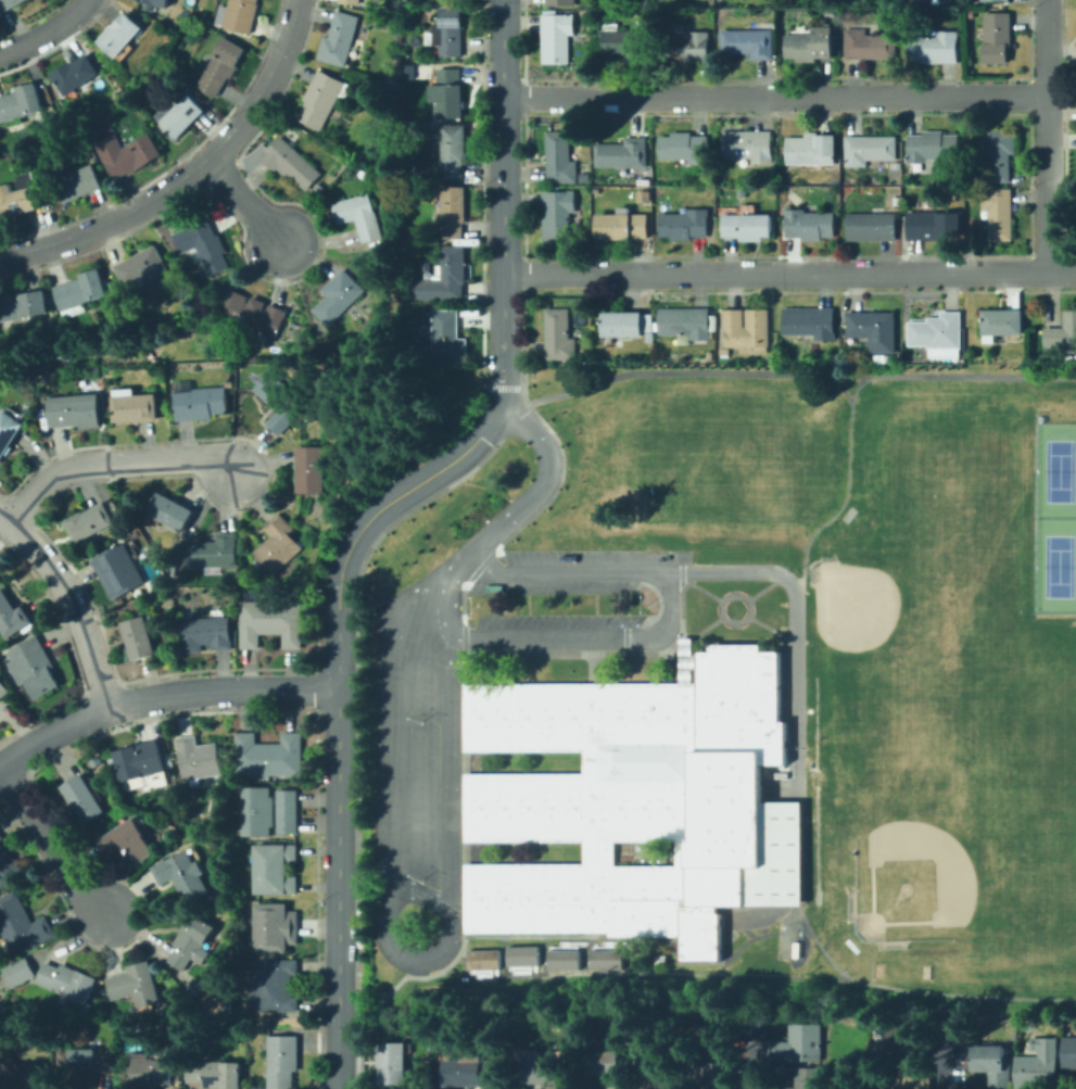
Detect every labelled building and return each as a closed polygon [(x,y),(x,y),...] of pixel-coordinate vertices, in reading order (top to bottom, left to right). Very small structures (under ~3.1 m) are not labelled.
[(27,0),(0,15),(0,0),(27,0)] [(228,7),(229,0),(258,0),(257,3),(259,3),(251,35),(215,25),(219,5),(228,7)] [(402,3),(415,3),(415,13),(403,12),(402,3)] [(463,9),(461,56),(440,56),(440,45),(426,45),(426,33),(433,33),(433,24),(441,24),(441,9),(463,9)] [(567,14),(574,14),(574,35),(569,35),(569,64),(543,64),(542,15),(544,15),(544,10),(567,10),(567,14)] [(359,17),(345,67),(318,59),(325,36),(329,38),(338,11),(359,17)] [(143,27),(116,58),(98,42),(113,25),(126,12),(143,27)] [(591,13),(591,23),(581,23),(581,13),(591,13)] [(1012,13),(1011,47),(1009,47),(1009,64),(984,64),(985,39),(976,39),(976,26),(984,26),(984,13),(1012,13)] [(371,23),(369,30),(360,27),(364,20),(371,23)] [(619,23),(619,30),(650,30),(650,54),(620,54),(620,61),(599,61),(599,30),(603,30),(603,23),(619,23)] [(834,27),(833,59),(817,59),(817,63),(796,62),(796,60),(784,60),(784,35),(800,35),(801,26),(834,27)] [(896,36),(897,60),(846,60),(846,29),(866,29),(866,36),(896,36)] [(772,30),(773,60),(751,61),(750,53),(723,53),(723,39),(720,39),(719,33),(722,33),(722,30),(772,30)] [(710,31),(710,39),(708,39),(708,64),(659,64),(659,37),(687,37),(688,31),(710,31)] [(959,31),(959,64),(909,64),(909,36),(938,36),(937,31),(959,31)] [(592,33),(591,45),(583,45),(583,33),(592,33)] [(248,49),(231,78),(229,77),(217,98),(198,86),(215,55),(213,54),(224,36),(248,49)] [(88,54),(101,74),(66,97),(51,74),(72,62),(73,64),(88,54)] [(432,65),(431,74),(423,74),(423,66),(432,65)] [(460,68),(460,85),(463,85),(463,118),(439,118),(439,102),(431,103),(431,85),(439,85),(439,68),(460,68)] [(352,87),(346,100),(340,97),(321,131),(298,119),(306,102),(304,100),(319,69),(352,87)] [(27,116),(0,124),(0,97),(18,91),(17,88),(37,83),(45,110),(27,115),(27,116)] [(206,111),(178,139),(162,121),(156,115),(164,107),(169,113),(189,93),(206,111)] [(67,134),(64,126),(72,123),(75,130),(67,134)] [(466,125),(466,179),(443,179),(443,125),(466,125)] [(1015,130),(1015,154),(1010,154),(1010,182),(987,182),(987,130),(1015,130)] [(577,162),(577,183),(546,183),(546,131),(570,131),(570,162),(577,162)] [(772,131),(772,164),(751,164),(751,159),(723,159),(722,131),(772,131)] [(944,131),(944,135),(959,135),(959,161),(927,161),(927,164),(907,163),(907,135),(924,135),(923,131),(944,131)] [(116,134),(124,148),(151,132),(164,156),(129,176),(128,174),(115,180),(96,145),(116,134)] [(692,132),(692,137),(708,137),(708,157),(710,157),(710,164),(689,164),(689,166),(672,166),(672,160),(659,161),(659,136),(672,136),(672,132),(692,132)] [(835,135),(835,156),(835,165),(786,165),(786,138),(806,138),(805,132),(818,132),(818,135),(835,135)] [(280,136),(322,174),(307,191),(290,176),(289,178),(278,168),(276,172),(259,157),(280,136)] [(896,137),(896,161),(866,161),(866,166),(845,166),(845,137),(896,137)] [(647,138),(646,167),(631,167),(632,176),(617,176),(617,167),(595,167),(595,144),(625,144),(625,138),(647,138)] [(93,164),(103,188),(65,204),(52,175),(63,170),(65,176),(93,164)] [(16,216),(0,220),(0,186),(10,183),(12,192),(22,189),(18,175),(35,170),(38,186),(40,185),(46,207),(16,215),(16,216)] [(588,179),(580,180),(580,172),(588,172),(588,179)] [(783,183),(777,179),(782,174),(787,178),(783,183)] [(467,187),(466,223),(464,223),(464,239),(443,239),(443,187),(467,187)] [(649,200),(638,201),(638,188),(649,188),(649,200)] [(1012,189),(1013,241),(988,241),(988,211),(982,211),(982,189),(1012,189)] [(575,191),(575,212),(570,212),(570,241),(543,241),(543,192),(575,191)] [(369,193),(375,213),(376,212),(383,237),(363,243),(356,219),(339,225),(332,204),(369,193)] [(631,208),(631,214),(648,214),(648,239),(631,239),(631,240),(596,240),(596,214),(618,214),(618,208),(631,208)] [(709,210),(709,216),(708,216),(708,238),(692,238),(692,241),(671,241),(671,238),(659,238),(660,214),(687,214),(688,210),(709,210)] [(835,213),(835,239),(822,239),(822,241),(802,241),(802,238),(784,238),(783,215),(784,210),(805,210),(805,213),(835,213)] [(961,212),(961,235),(940,235),(940,240),(907,240),(907,212),(961,212)] [(896,213),(896,241),(847,240),(847,213),(896,213)] [(771,214),(772,238),(762,238),(762,242),(740,242),(740,238),(722,238),(722,214),(771,214)] [(210,219),(216,236),(219,233),(227,252),(225,253),(230,267),(210,277),(201,257),(194,259),(190,251),(181,254),(173,235),(189,227),(210,219)] [(156,244),(175,281),(152,292),(145,278),(143,278),(148,286),(134,292),(130,286),(125,288),(114,266),(156,244)] [(466,245),(466,284),(464,284),(464,300),(419,300),(419,279),(443,279),(443,245),(466,245)] [(100,268),(103,280),(107,278),(110,282),(111,282),(114,293),(109,294),(109,295),(91,302),(86,304),(88,312),(65,319),(53,287),(81,278),(80,275),(100,268)] [(366,291),(329,327),(313,311),(328,296),(322,291),(344,269),(366,291)] [(246,302),(254,304),(255,302),(268,307),(269,305),(288,313),(286,319),(284,319),(277,338),(216,314),(214,311),(215,305),(219,305),(226,288),(249,297),(246,302)] [(2,322),(0,312),(0,297),(14,295),(45,290),(49,313),(24,318),(14,320),(15,328),(4,330),(3,322),(2,322)] [(835,307),(835,341),(797,341),(797,335),(784,335),(783,308),(835,307)] [(575,339),(575,360),(545,360),(546,308),(569,308),(569,339),(575,339)] [(710,333),(711,341),(691,341),(691,335),(659,337),(659,308),(710,308),(710,333)] [(468,339),(468,363),(434,362),(435,309),(460,309),(460,339),(468,339)] [(744,327),(747,327),(746,309),(769,309),(770,347),(768,347),(768,354),(740,354),(740,347),(729,347),(730,355),(729,357),(722,357),(722,354),(721,354),(721,350),(726,349),(726,331),(723,331),(723,311),(744,309),(744,327)] [(1023,311),(1023,335),(996,335),(996,343),(985,343),(985,335),(983,335),(983,311),(1023,311)] [(1064,311),(1075,311),(1075,352),(1064,352),(1064,349),(1045,349),(1045,328),(1064,328),(1064,311)] [(962,312),(962,350),(927,350),(927,346),(908,346),(908,321),(927,321),(927,317),(941,317),(940,312),(962,312)] [(654,314),(654,332),(642,332),(643,337),(603,338),(603,313),(642,313),(642,314),(654,314)] [(896,313),(896,354),(870,354),(870,346),(858,346),(858,338),(847,338),(847,313),(896,313)] [(140,339),(138,332),(143,329),(147,337),(140,339)] [(59,352),(58,344),(65,343),(67,351),(59,352)] [(293,355),(289,350),(295,344),(300,351),(293,355)] [(73,358),(71,349),(78,347),(80,358),(73,358)] [(894,364),(885,364),(886,355),(894,355),(894,364)] [(307,406),(279,436),(266,423),(278,411),(254,390),(270,372),(307,406)] [(191,383),(192,390),(226,388),(228,414),(212,414),(212,419),(176,421),(174,391),(177,391),(176,383),(191,383)] [(135,388),(136,395),(157,394),(160,421),(136,423),(136,421),(114,422),(113,396),(114,396),(114,390),(135,388)] [(100,394),(102,427),(81,428),(81,426),(50,428),(48,397),(100,394)] [(5,455),(0,463),(0,413),(2,409),(26,425),(11,446),(14,447),(8,456),(5,455)] [(325,446),(325,493),(299,494),(298,447),(325,446)] [(195,511),(183,533),(148,514),(160,492),(195,511)] [(116,524),(76,544),(65,520),(84,512),(105,502),(116,524)] [(303,548),(273,575),(253,553),(271,536),(264,528),(280,514),(294,530),(290,533),(303,548)] [(237,533),(238,567),(221,568),(221,574),(205,575),(205,568),(191,569),(191,543),(217,542),(217,533),(237,533)] [(148,582),(114,600),(91,560),(126,542),(148,582)] [(7,640),(0,629),(0,591),(4,588),(17,609),(24,606),(34,622),(7,640)] [(302,603),(302,649),(283,649),(283,635),(261,634),(261,649),(240,649),(241,602),(302,603)] [(156,655),(132,661),(122,623),(145,616),(156,655)] [(231,640),(232,649),(212,650),(211,644),(202,645),(203,653),(181,654),(181,642),(180,619),(230,617),(231,640)] [(51,669),(61,686),(36,700),(25,682),(20,685),(8,663),(12,660),(8,653),(38,635),(55,667),(51,669)] [(678,683),(678,637),(689,637),(689,655),(695,655),(695,668),(691,668),(691,683),(684,683),(678,683)] [(463,932),(468,932),(590,932),(607,932),(607,935),(679,935),(679,960),(718,960),(718,913),(714,913),(714,904),(742,906),(742,866),(759,866),(758,801),(758,763),(785,763),(785,720),(778,720),(778,649),(760,649),(760,643),(706,643),(706,650),(695,650),(695,655),(695,668),(695,682),(691,683),(684,683),(678,683),(593,683),(465,683),(463,683),(463,750),(466,750),(581,750),(581,773),(466,773),(463,773),(463,840),(467,840),(581,840),(582,862),(467,862),(461,862),(463,932)] [(11,693),(0,701),(0,678),(11,693)] [(257,744),(282,744),(282,733),(302,733),(302,775),(237,775),(237,733),(257,733),(257,744)] [(197,734),(199,746),(217,743),(223,775),(201,778),(201,784),(191,786),(190,780),(185,781),(179,752),(176,738),(197,734)] [(167,771),(123,783),(114,751),(159,739),(167,771)] [(233,755),(233,764),(225,764),(225,755),(233,755)] [(84,773),(102,802),(105,800),(110,807),(105,809),(106,811),(102,814),(103,818),(93,824),(92,821),(86,825),(62,787),(84,773)] [(271,832),(271,836),(244,836),(243,787),(270,787),(270,797),(275,797),(275,832),(271,832)] [(277,790),(298,790),(298,832),(278,832),(277,790)] [(742,906),(800,906),(800,801),(758,801),(759,866),(742,866),(742,906)] [(225,821),(215,820),(215,810),(225,810),(225,821)] [(145,836),(156,853),(136,866),(127,852),(111,863),(98,841),(135,818),(147,836),(145,836)] [(4,888),(0,884),(0,844),(25,868),(4,888)] [(298,844),(298,861),(288,861),(288,876),(298,876),(298,894),(287,895),(255,895),(255,845),(298,844)] [(189,849),(195,862),(200,860),(206,874),(202,876),(211,892),(188,904),(175,879),(162,886),(152,869),(189,849)] [(15,958),(0,928),(0,898),(17,889),(34,923),(47,915),(58,936),(15,958)] [(288,945),(288,952),(254,952),(254,903),(288,903),(288,912),(299,912),(298,945),(288,945)] [(217,927),(197,960),(193,958),(183,972),(168,962),(177,947),(174,945),(194,912),(217,927)] [(505,965),(505,946),(536,945),(536,964),(533,964),(509,965),(505,965)] [(588,968),(588,949),(604,949),(621,948),(621,967),(588,968)] [(466,968),(466,949),(497,949),(498,967),(494,968),(470,968),(466,968)] [(546,968),(545,950),(561,949),(578,949),(579,967),(546,968)] [(653,962),(653,953),(663,953),(663,962),(653,962)] [(14,987),(4,968),(27,957),(37,975),(14,987)] [(151,960),(162,1003),(139,1009),(135,996),(114,1001),(109,979),(130,974),(128,966),(151,960)] [(299,960),(299,975),(292,975),(292,997),(298,997),(298,1012),(251,1012),(251,998),(245,998),(244,974),(251,974),(250,960),(299,960)] [(46,962),(61,968),(63,963),(79,971),(100,978),(88,1005),(37,983),(46,962)] [(192,995),(183,986),(189,980),(198,990),(192,995)] [(822,1024),(823,1063),(770,1063),(770,1042),(790,1042),(789,1025),(822,1024)] [(927,1025),(927,1059),(891,1060),(891,1026),(927,1025)] [(434,1035),(426,1035),(426,1026),(434,1026),(434,1035)] [(294,1072),(294,1088),(267,1088),(268,1036),(300,1036),(299,1072),(294,1072)] [(1063,1037),(1075,1037),(1075,1068),(1063,1068),(1063,1037)] [(1058,1038),(1058,1088),(1015,1088),(1015,1055),(1038,1055),(1038,1051),(1030,1051),(1030,1038),(1058,1038)] [(406,1042),(406,1086),(381,1086),(381,1068),(379,1068),(379,1042),(406,1042)] [(1005,1047),(1005,1062),(1010,1062),(1010,1088),(989,1088),(988,1073),(973,1073),(973,1047),(1005,1047)] [(115,1049),(115,1075),(100,1075),(100,1087),(77,1087),(77,1075),(59,1075),(59,1049),(115,1049)] [(628,1072),(628,1088),(608,1088),(608,1076),(588,1076),(588,1051),(621,1051),(621,1072),(628,1072)] [(685,1068),(685,1088),(640,1088),(641,1051),(661,1052),(661,1067),(685,1068)] [(181,1063),(181,1082),(175,1082),(175,1085),(155,1085),(155,1088),(130,1088),(130,1075),(132,1053),(151,1054),(151,1060),(174,1060),(174,1063),(181,1063)] [(559,1060),(559,1085),(520,1085),(520,1060),(559,1060)] [(498,1061),(499,1087),(444,1087),(444,1061),(498,1061)] [(241,1063),(241,1088),(204,1088),(204,1082),(188,1082),(187,1062),(224,1062),(224,1063),(241,1063)] [(731,1063),(730,1088),(695,1088),(695,1063),(731,1063)] [(43,1064),(43,1088),(0,1088),(0,1064),(43,1064)] [(822,1067),(822,1088),(775,1088),(775,1086),(800,1086),(800,1067),(822,1067)] [(932,1067),(931,1088),(883,1088),(883,1084),(904,1084),(904,1067),(932,1067)]
